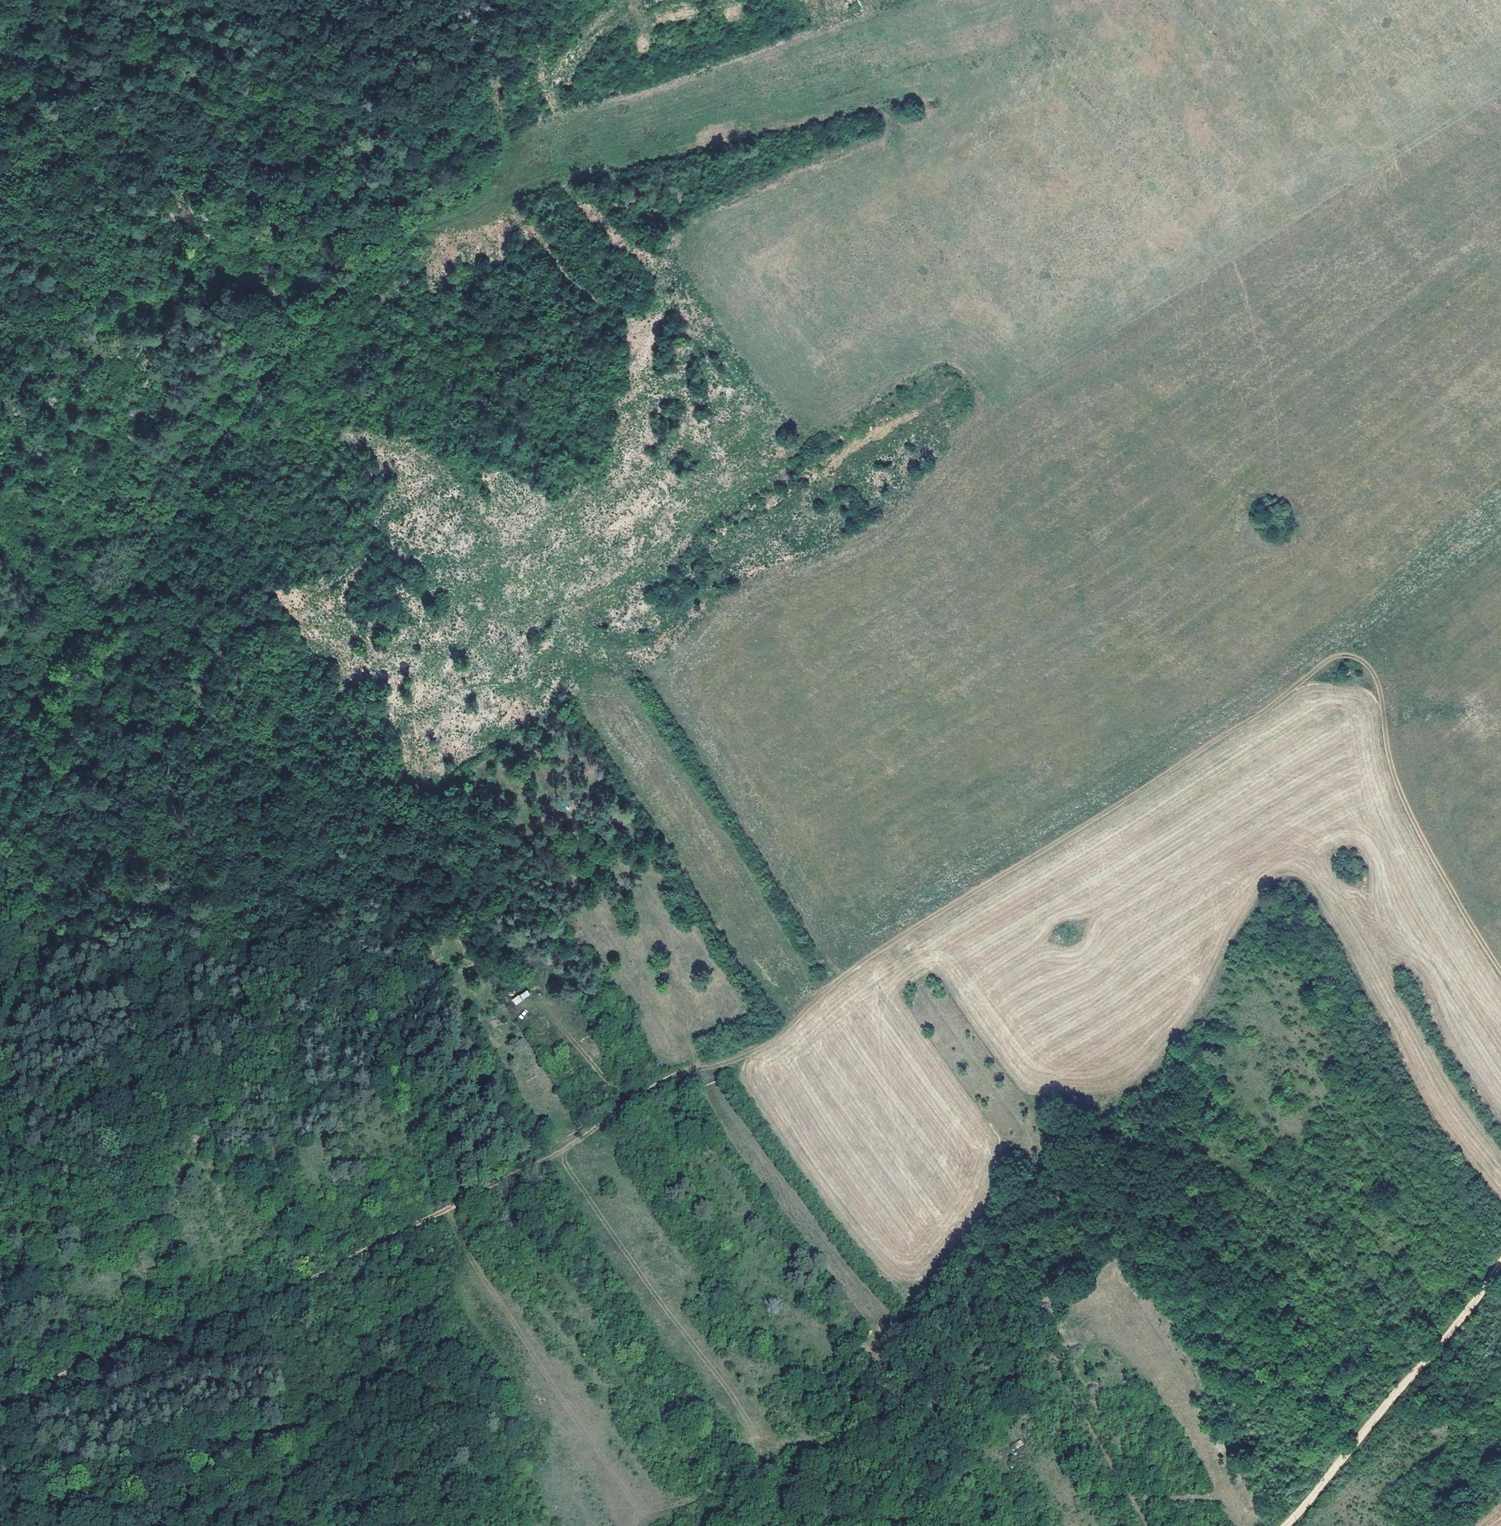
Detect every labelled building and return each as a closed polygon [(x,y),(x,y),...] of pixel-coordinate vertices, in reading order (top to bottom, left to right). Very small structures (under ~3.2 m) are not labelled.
[(515,1005),(530,995),(527,990),(512,999),(515,1005)]
